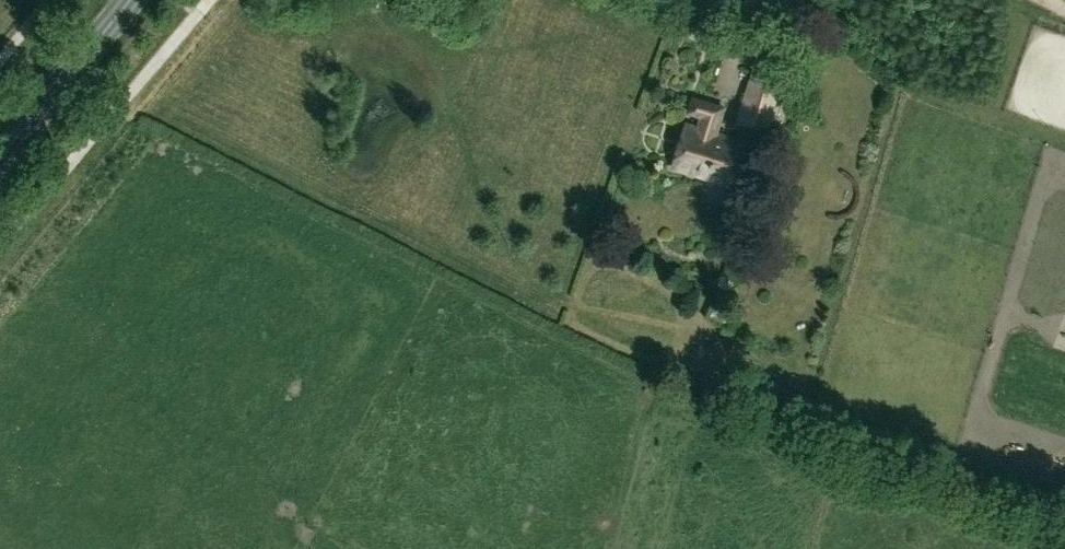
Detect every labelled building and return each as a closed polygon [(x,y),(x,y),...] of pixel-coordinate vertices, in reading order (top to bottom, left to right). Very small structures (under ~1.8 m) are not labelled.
[(769,133),(786,80),(751,71),(736,123),(769,133)] [(731,184),(744,141),(717,133),(725,108),(693,98),(689,112),(701,116),(697,126),(687,123),(673,167),(731,184)]
